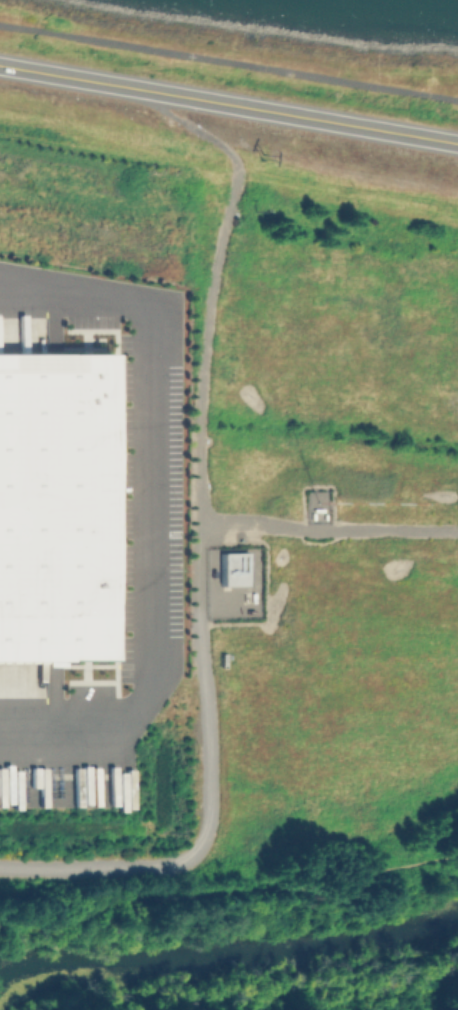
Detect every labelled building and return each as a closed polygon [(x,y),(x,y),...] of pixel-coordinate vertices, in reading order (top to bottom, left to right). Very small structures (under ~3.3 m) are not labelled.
[(46,695),(0,695),(0,355),(103,355),(103,663),(46,663),(46,695)] [(221,587),(221,555),(245,554),(245,586),(221,587)]
